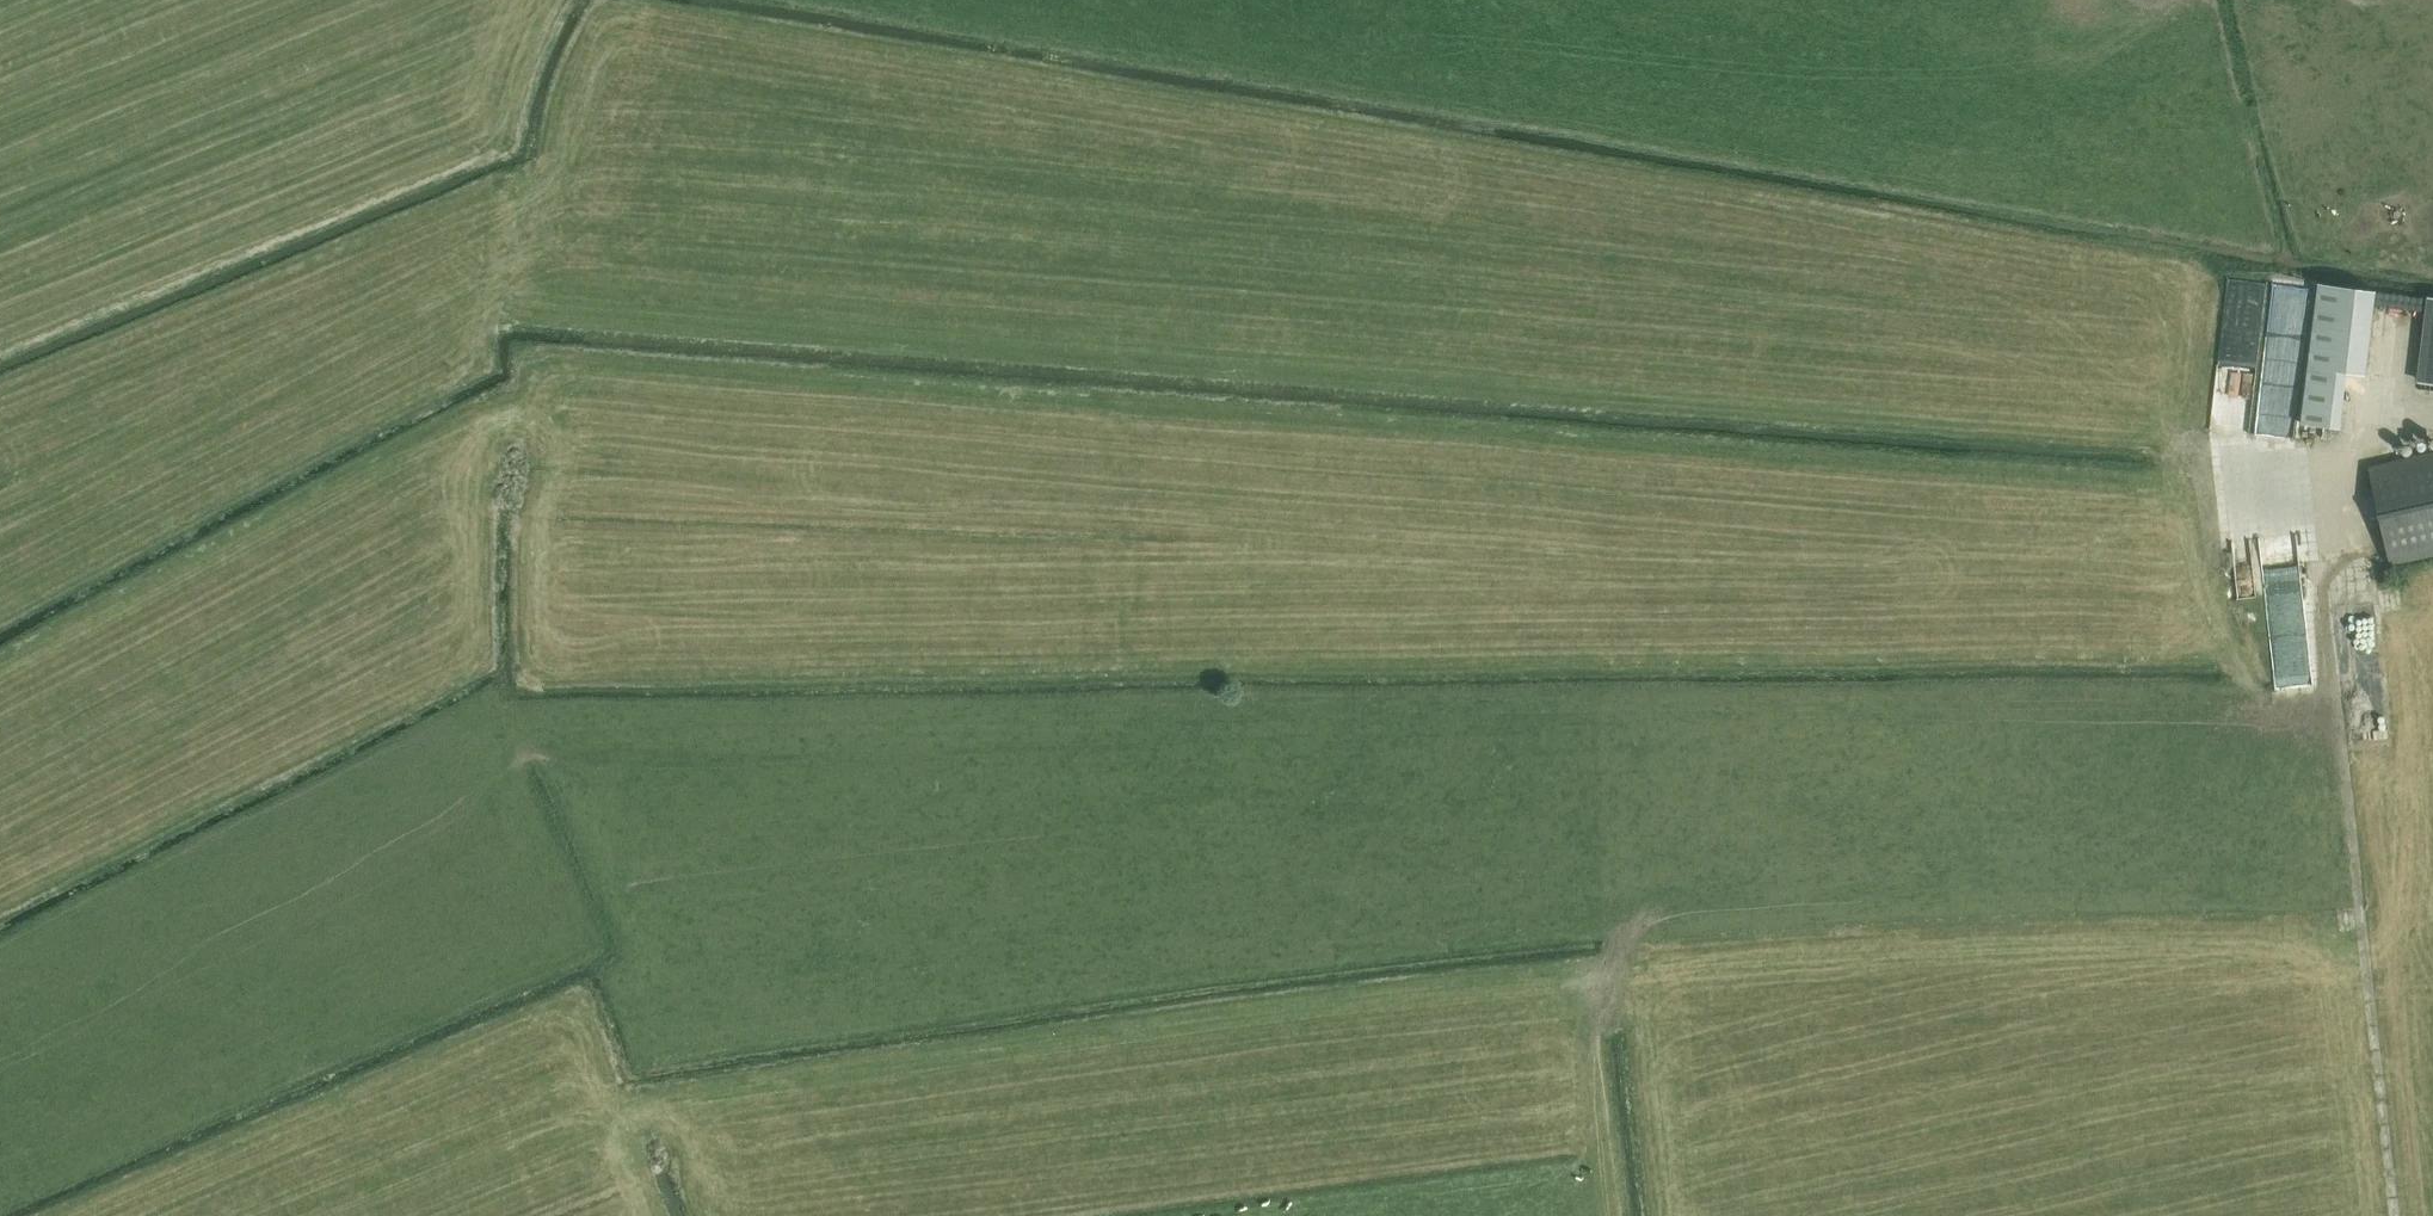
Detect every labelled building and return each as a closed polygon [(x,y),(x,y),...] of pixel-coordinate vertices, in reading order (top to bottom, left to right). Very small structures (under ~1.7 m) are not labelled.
[(2376,291),(2319,284),(2302,424),(2340,429),(2347,373),(2366,375),(2376,291)] [(2432,384),(2432,298),(2423,383),(2432,384)] [(2370,467),(2391,564),(2432,554),(2432,453),(2370,467)] [(2287,552),(2288,520),(2266,520),(2266,503),(2258,503),(2257,552),(2287,552)] [(2376,730),(2372,668),(2350,670),(2353,732),(2376,730)]
